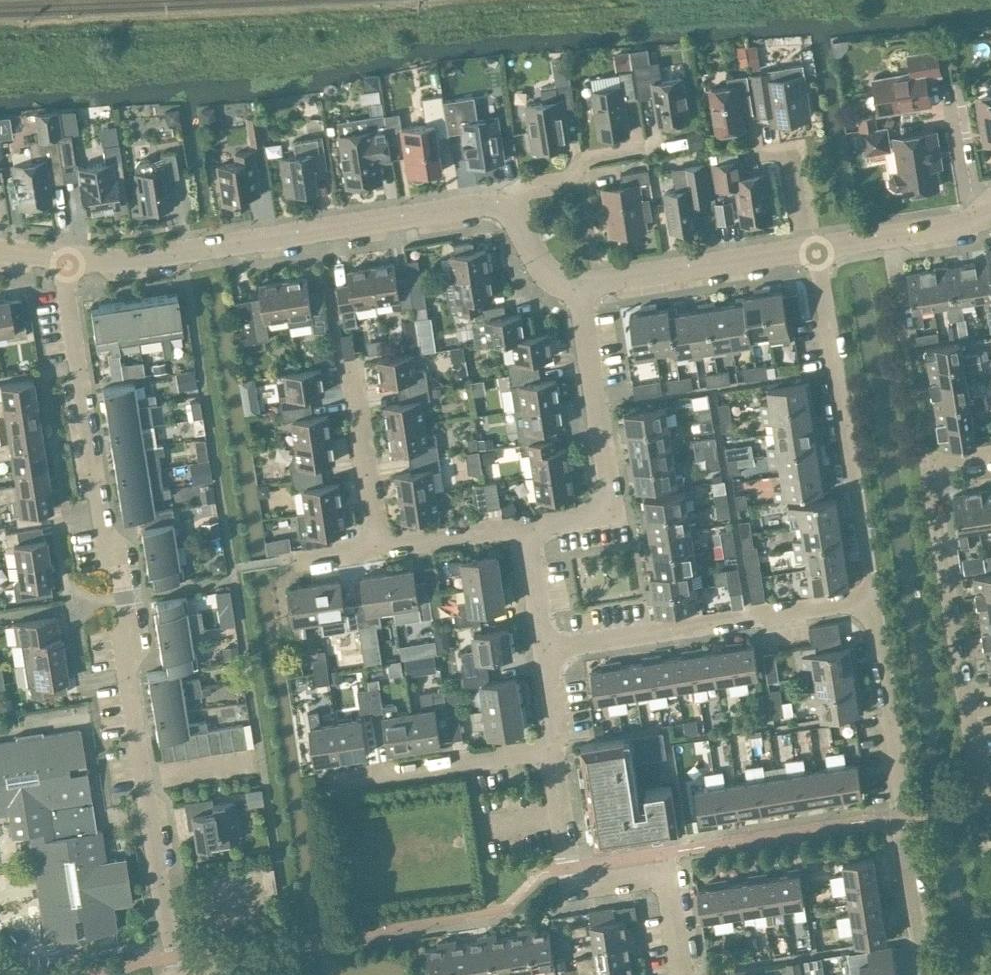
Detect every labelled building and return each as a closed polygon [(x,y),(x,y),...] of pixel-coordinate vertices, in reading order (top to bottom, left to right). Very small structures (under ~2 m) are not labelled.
[(757,46),(747,47),(751,69),(760,67),(757,46)] [(910,72),(874,78),(875,88),(879,87),(883,112),(919,106),(931,104),(928,90),(926,76),(943,73),(939,46),(907,51),(910,72)] [(748,60),(746,48),(737,50),(739,61),(748,60)] [(644,62),(642,49),(631,51),(633,64),(644,62)] [(633,69),(630,52),(614,55),(617,72),(633,69)] [(662,80),(659,62),(634,66),(639,98),(655,95),(659,123),(689,118),(683,76),(662,80)] [(762,73),(752,75),(758,114),(771,112),(773,123),(797,119),(797,118),(810,115),(803,75),(802,64),(779,68),(781,78),(766,81),(765,73),(762,73)] [(569,79),(567,68),(558,69),(560,80),(569,79)] [(636,98),(632,71),(619,73),(622,86),(592,91),(600,136),(629,132),(624,100),(636,98)] [(729,86),(711,88),(718,132),(744,128),(741,113),(740,104),(752,102),(747,74),(727,78),(729,86)] [(378,75),(364,77),(364,81),(365,90),(380,89),(379,76),(378,75)] [(540,87),(542,102),(527,105),(531,131),(526,132),(529,148),(533,147),(534,150),(568,144),(564,114),(575,112),(571,82),(540,87)] [(977,95),(986,142),(990,141),(990,93),(977,95)] [(449,135),(443,94),(421,97),(426,124),(401,128),(409,175),(411,175),(413,178),(417,180),(421,180),(424,178),(427,175),(428,172),(443,170),(438,137),(449,135)] [(478,119),(474,96),(444,101),(449,132),(463,130),(468,166),(487,163),(496,162),(496,161),(506,160),(499,116),(478,119)] [(212,106),(201,108),(203,120),(214,117),(212,106)] [(180,108),(168,109),(170,123),(182,121),(180,108)] [(74,110),(58,111),(59,114),(62,134),(70,133),(70,134),(78,133),(74,110)] [(32,160),(12,163),(19,206),(50,201),(45,167),(60,165),(61,165),(56,135),(62,134),(59,114),(36,115),(39,138),(28,140),(32,160)] [(264,142),(259,114),(247,116),(252,144),(264,142)] [(270,139),(266,114),(261,115),(265,140),(270,139)] [(878,126),(876,114),(860,117),(862,129),(878,126)] [(373,129),(339,135),(348,185),(382,180),(377,145),(389,143),(387,130),(384,115),(371,117),(373,129)] [(0,117),(0,139),(12,137),(9,116),(0,117)] [(890,148),(887,127),(863,131),(866,152),(890,148)] [(396,129),(387,130),(389,143),(398,141),(396,129)] [(707,148),(704,129),(688,132),(690,150),(707,148)] [(938,148),(935,131),(896,138),(901,170),(894,171),(890,178),(891,184),(898,188),(904,187),(904,191),(938,185),(933,153),(935,152),(934,148),(938,148)] [(62,134),(56,135),(61,165),(75,163),(70,134),(70,133),(62,134)] [(327,167),(322,135),(293,140),(296,154),(279,157),(285,195),(319,189),(316,169),(327,167)] [(107,176),(79,181),(84,212),(119,206),(118,200),(127,199),(118,143),(102,145),(105,162),(107,176)] [(260,188),(254,150),(235,152),(237,162),(218,165),(225,204),(237,202),(237,203),(243,202),(250,200),(248,190),(260,188)] [(178,177),(175,152),(162,154),(164,168),(156,170),(155,163),(148,158),(139,159),(134,165),(142,210),(171,206),(166,179),(178,177)] [(742,177),(739,160),(714,164),(718,189),(736,186),(742,219),(771,215),(765,174),(742,177)] [(676,190),(665,192),(671,230),(698,226),(696,209),(695,202),(710,200),(705,164),(685,167),(672,169),(676,190)] [(623,186),(604,189),(611,234),(646,229),(644,220),(652,219),(649,197),(641,199),(639,183),(650,181),(648,169),(621,173),(623,186)] [(733,222),(730,204),(717,206),(719,224),(733,222)] [(455,253),(451,254),(454,277),(490,272),(486,249),(475,250),(473,241),(454,244),(455,253)] [(408,275),(409,284),(411,284),(422,282),(418,259),(406,261),(408,275)] [(968,263),(973,300),(986,298),(988,309),(990,308),(990,277),(988,261),(976,263),(975,262),(968,263)] [(394,263),(372,266),(378,301),(392,299),(393,306),(396,309),(412,306),(411,296),(409,284),(408,275),(397,276),(394,263)] [(961,302),(973,300),(968,263),(961,264),(961,266),(948,268),(955,319),(963,318),(961,302)] [(355,305),(378,301),(372,266),(348,270),(350,282),(338,284),(345,326),(358,324),(355,305)] [(948,321),(955,319),(948,268),(936,270),(936,269),(928,270),(933,306),(945,304),(948,321)] [(921,307),(933,306),(928,270),(921,271),(921,272),(908,274),(916,325),(924,324),(921,307)] [(458,300),(448,301),(450,313),(475,309),(484,308),(482,297),(493,295),(490,272),(454,277),(458,300)] [(307,277),(284,280),(289,315),(291,327),(313,323),(315,333),(326,331),(320,289),(309,290),(307,277)] [(289,315),(284,280),(260,284),(262,296),(238,300),(245,342),(271,338),(268,319),(289,315)] [(422,282),(411,284),(416,318),(428,316),(423,282),(422,282)] [(763,287),(770,334),(771,342),(783,340),(783,343),(791,341),(788,322),(802,319),(798,292),(783,295),(783,290),(771,292),(770,286),(763,287)] [(755,294),(745,296),(745,298),(746,302),(752,342),(759,341),(758,335),(770,334),(762,287),(754,288),(755,294)] [(176,293),(155,296),(161,337),(164,356),(172,355),(170,345),(169,336),(182,334),(176,293)] [(155,296),(134,299),(140,340),(161,337),(155,296)] [(6,332),(6,335),(9,337),(26,334),(20,298),(8,300),(8,298),(0,299),(0,332),(6,332)] [(118,344),(140,340),(134,299),(112,303),(118,344)] [(737,303),(727,305),(734,351),(741,350),(740,344),(752,342),(746,302),(737,303)] [(119,353),(118,344),(112,303),(89,306),(94,338),(108,336),(111,354),(119,353)] [(656,304),(648,305),(655,351),(668,349),(669,355),(675,354),(669,308),(657,310),(656,304)] [(476,321),(473,326),(475,343),(489,341),(490,343),(514,339),(514,338),(525,337),(525,336),(521,314),(505,316),(504,305),(500,305),(484,308),(475,309),(476,321)] [(642,312),(630,314),(637,360),(644,359),(656,357),(655,351),(648,305),(641,306),(642,312)] [(715,307),(707,308),(713,348),(727,346),(728,352),(734,351),(727,305),(715,307)] [(699,309),(689,311),(696,357),(703,356),(702,350),(713,348),(707,308),(699,309)] [(677,313),(670,314),(676,354),(688,352),(689,358),(696,357),(689,311),(677,313)] [(429,334),(426,318),(417,319),(420,335),(429,334)] [(966,322),(957,323),(959,336),(968,335),(966,322)] [(957,323),(948,325),(950,338),(951,338),(959,337),(959,336),(957,323)] [(517,361),(508,363),(510,374),(535,371),(533,359),(538,358),(552,356),(549,332),(525,336),(525,337),(514,338),(514,339),(517,361)] [(346,333),(341,334),(345,358),(349,357),(350,357),(346,333)] [(419,346),(417,333),(403,335),(405,348),(419,346)] [(929,341),(928,334),(917,336),(919,343),(929,341)] [(384,351),(381,337),(367,340),(369,354),(384,351)] [(928,354),(930,368),(980,360),(979,353),(962,355),(960,343),(925,348),(926,354),(928,354)] [(333,347),(315,350),(317,362),(335,359),(333,347)] [(462,348),(450,350),(452,363),(465,361),(462,348)] [(989,358),(988,351),(980,352),(981,360),(989,358)] [(415,353),(378,359),(382,383),(397,380),(402,379),(404,390),(429,386),(427,371),(423,368),(417,369),(415,354),(415,353)] [(165,370),(163,358),(154,359),(156,371),(165,370)] [(932,380),(930,380),(931,388),(967,383),(965,371),(982,368),(980,360),(930,368),(932,380)] [(129,362),(120,364),(120,365),(122,377),(132,376),(129,362)] [(767,364),(755,366),(757,378),(769,376),(767,364)] [(120,365),(109,367),(111,379),(122,377),(120,365)] [(745,380),(757,378),(755,366),(743,368),(745,380)] [(290,396),(280,397),(282,409),(307,405),(305,394),(310,394),(325,392),(321,368),(286,373),(286,374),(290,396)] [(468,380),(466,369),(454,371),(457,383),(468,380)] [(729,370),(717,372),(719,384),(731,382),(729,370)] [(196,387),(194,371),(175,374),(178,390),(196,387)] [(535,371),(510,374),(511,386),(515,409),(524,407),(560,402),(556,378),(542,381),(536,381),(535,371)] [(719,384),(717,372),(705,374),(707,386),(719,384)] [(691,376),(679,378),(681,390),(693,388),(691,376)] [(669,392),(681,390),(679,378),(667,380),(669,392)] [(36,400),(32,379),(0,384),(0,386),(2,398),(0,398),(0,406),(36,400)] [(662,393),(660,380),(633,384),(635,397),(662,393)] [(770,399),(761,400),(763,411),(813,403),(811,392),(807,389),(806,383),(810,382),(810,381),(768,388),(770,399)] [(134,383),(102,388),(105,410),(149,403),(156,402),(154,393),(136,396),(134,383)] [(967,383),(931,388),(932,396),(934,396),(936,408),(987,401),(986,393),(969,395),(967,383)] [(443,395),(441,385),(431,387),(433,397),(443,395)] [(401,402),(386,405),(389,428),(425,422),(422,400),(431,398),(429,386),(404,390),(406,402),(401,402)] [(258,395),(244,397),(247,415),(261,412),(258,395)] [(36,400),(0,406),(0,414),(4,413),(7,427),(39,422),(36,400)] [(192,418),(201,416),(199,400),(189,402),(192,418)] [(987,401),(936,408),(938,421),(936,421),(937,429),(973,423),(972,410),(988,408),(987,401)] [(524,407),(515,409),(518,432),(520,443),(545,439),(544,428),(549,427),(556,426),(563,425),(560,402),(524,407)] [(105,410),(109,431),(152,424),(149,403),(105,410)] [(729,403),(718,405),(720,418),(731,416),(729,403)] [(813,403),(763,411),(764,421),(773,420),(775,431),(813,425),(817,425),(816,424),(813,424),(812,418),(815,414),(813,403)] [(627,424),(621,425),(622,432),(668,424),(666,411),(672,410),(671,404),(625,412),(627,424)] [(307,405),(282,409),(284,421),(293,420),(296,443),(332,437),(328,414),(313,416),(309,417),(307,405)] [(698,408),(700,420),(712,418),(710,406),(698,408)] [(204,431),(201,416),(192,418),(194,432),(204,431)] [(731,416),(720,418),(722,431),(733,430),(731,416)] [(712,418),(700,420),(702,432),(714,430),(712,418)] [(39,422),(7,427),(9,441),(0,442),(0,450),(42,443),(39,422)] [(425,422),(389,428),(393,451),(408,449),(413,448),(414,459),(440,455),(438,444),(437,435),(427,436),(425,422)] [(937,429),(938,436),(941,436),(942,449),(990,441),(990,433),(975,435),(973,423),(937,429)] [(152,424),(109,431),(112,452),(156,445),(152,424)] [(668,424),(622,432),(623,440),(629,439),(631,450),(677,442),(676,436),(670,437),(668,424)] [(777,442),(768,443),(769,453),(820,446),(817,435),(814,431),(813,425),(775,431),(777,442)] [(300,465),(291,467),(292,479),(318,475),(316,463),(321,462),(335,460),(332,437),(296,443),(300,465)] [(491,437),(478,439),(480,449),(492,447),(491,437)] [(478,449),(477,439),(466,441),(468,451),(478,449)] [(545,439),(520,443),(522,455),(532,453),(535,476),(570,471),(567,447),(557,449),(547,450),(545,439)] [(633,461),(627,462),(628,469),(674,462),(672,449),(678,448),(677,442),(631,450),(633,461)] [(42,443),(0,450),(0,457),(11,456),(13,470),(46,465),(42,443)] [(164,452),(162,444),(156,445),(112,452),(115,473),(147,468),(145,455),(164,452)] [(716,444),(704,446),(706,458),(718,456),(716,444)] [(205,445),(195,447),(197,460),(207,459),(205,445)] [(736,446),(725,447),(726,455),(727,461),(738,459),(736,446)] [(820,446),(769,453),(771,464),(780,462),(782,474),(820,469),(820,468),(823,468),(823,467),(820,467),(819,461),(822,457),(820,446)] [(496,461),(494,449),(483,451),(485,462),(496,461)] [(479,450),(465,452),(467,463),(481,461),(479,450)] [(412,471),(396,474),(400,497),(435,491),(432,468),(441,467),(440,455),(414,459),(416,471),(412,471)] [(718,456),(706,458),(708,470),(720,468),(718,456)] [(208,459),(193,461),(197,483),(212,481),(211,476),(211,475),(208,459)] [(738,459),(727,461),(729,474),(731,474),(740,473),(738,459)] [(674,462),(628,469),(629,478),(635,477),(637,489),(683,481),(682,474),(676,475),(674,462)] [(49,486),(46,465),(13,470),(15,483),(0,486),(0,493),(49,486)] [(115,473),(119,495),(163,488),(160,466),(147,468),(115,473)] [(783,485),(775,487),(776,497),(827,489),(825,477),(821,474),(820,469),(782,474),(783,485)] [(570,471),(535,476),(539,499),(574,493),(570,471)] [(318,475),(292,479),(294,490),(304,489),(307,511),(342,506),(339,482),(324,485),(319,486),(318,475)] [(501,506),(497,482),(497,481),(485,483),(489,508),(501,506)] [(477,510),(489,508),(485,483),(474,485),(477,510)] [(0,493),(0,501),(18,498),(20,511),(15,512),(17,524),(41,520),(39,510),(52,508),(49,486),(0,493)] [(213,500),(211,486),(199,488),(201,502),(213,500)] [(169,487),(163,488),(119,495),(122,517),(135,515),(142,514),(142,513),(154,511),(152,498),(170,495),(169,487)] [(646,509),(642,509),(643,516),(688,509),(686,497),(692,496),(691,489),(644,497),(646,509)] [(974,491),(980,525),(990,523),(990,525),(990,490),(981,491),(981,490),(974,491)] [(435,491),(400,497),(403,520),(439,515),(435,491)] [(967,493),(952,496),(960,545),(968,543),(965,527),(980,525),(974,491),(967,492),(967,493)] [(726,492),(714,494),(716,506),(728,504),(726,492)] [(748,507),(746,493),(735,495),(737,508),(748,507)] [(839,496),(789,504),(791,515),(800,513),(802,525),(839,519),(843,519),(843,518),(839,518),(838,512),(841,508),(839,496)] [(518,514),(516,504),(503,506),(504,516),(518,514)] [(728,504),(716,506),(718,518),(730,516),(728,504)] [(346,529),(342,506),(307,511),(311,534),(301,536),(303,547),(333,543),(331,531),(346,529)] [(172,508),(154,511),(142,513),(142,514),(144,525),(140,526),(144,548),(176,543),(172,522),(174,522),(172,508)] [(643,516),(641,517),(642,518),(644,518),(645,525),(649,524),(650,534),(697,527),(696,521),(690,522),(688,509),(643,516)] [(217,519),(200,522),(203,538),(220,535),(217,519)] [(804,536),(795,538),(796,548),(846,540),(844,528),(840,525),(839,519),(802,525),(804,536)] [(739,521),(741,535),(752,533),(750,520),(739,521)] [(14,550),(16,565),(51,559),(49,549),(47,547),(45,537),(43,537),(41,525),(5,531),(7,548),(11,550),(14,550)] [(652,547),(648,547),(649,554),(694,547),(692,535),(698,534),(697,527),(650,534),(652,547)] [(732,530),(720,532),(722,544),(734,542),(732,530)] [(752,533),(741,535),(743,548),(754,546),(752,533)] [(289,536),(266,540),(268,553),(291,549),(289,536)] [(846,540),(796,548),(798,558),(807,556),(808,568),(846,562),(850,561),(849,560),(846,561),(845,555),(848,551),(846,540)] [(734,542),(722,544),(724,555),(736,553),(734,542)] [(179,564),(176,543),(144,548),(147,570),(151,569),(153,582),(183,578),(181,563),(179,564)] [(649,554),(648,555),(648,556),(650,556),(651,563),(655,562),(656,573),(697,567),(703,566),(702,559),(696,560),(694,547),(649,554)] [(464,570),(466,586),(501,580),(497,555),(448,563),(450,573),(464,570)] [(225,571),(223,558),(210,560),(212,573),(225,571)] [(52,568),(51,559),(16,565),(18,578),(15,579),(13,582),(15,599),(52,593),(50,581),(52,581),(50,570),(52,568)] [(985,569),(984,560),(969,562),(971,571),(985,569)] [(810,579),(800,581),(802,591),(853,583),(851,571),(847,568),(846,562),(808,568),(810,579)] [(759,563),(746,565),(748,578),(761,576),(759,563)] [(440,590),(436,566),(425,567),(429,592),(440,590)] [(652,585),(646,586),(648,594),(695,586),(693,574),(698,573),(697,567),(656,573),(651,574),(652,585)] [(414,568),(388,572),(393,607),(419,603),(421,619),(432,617),(430,604),(429,592),(418,594),(414,568)] [(726,570),(728,582),(740,580),(738,568),(726,570)] [(366,602),(355,604),(359,626),(376,624),(380,623),(378,609),(393,607),(388,572),(362,576),(366,602)] [(974,577),(976,589),(974,589),(976,597),(990,595),(990,574),(974,577)] [(761,576),(748,578),(752,602),(765,599),(761,576)] [(341,579),(315,583),(320,618),(336,615),(338,630),(359,626),(355,604),(345,605),(341,579)] [(501,580),(466,586),(469,600),(459,602),(461,613),(454,614),(456,625),(481,621),(479,610),(505,606),(501,580)] [(740,580),(728,582),(730,593),(742,591),(740,580)] [(320,618),(315,583),(289,587),(297,636),(307,635),(305,620),(320,618)] [(695,586),(648,594),(649,602),(655,601),(657,613),(703,606),(702,598),(697,599),(695,586)] [(214,591),(220,626),(234,624),(229,588),(227,588),(219,590),(218,590),(214,591)] [(154,614),(157,636),(203,628),(200,612),(198,610),(186,612),(186,610),(188,610),(186,595),(155,600),(158,613),(154,614)] [(976,597),(977,605),(978,605),(980,618),(990,616),(990,595),(976,597)] [(437,603),(430,604),(432,617),(439,616),(437,603)] [(19,621),(13,622),(16,642),(20,641),(23,664),(66,657),(65,647),(62,645),(60,635),(59,635),(57,623),(55,616),(19,621)] [(980,618),(983,630),(981,631),(982,638),(990,636),(990,616),(980,618)] [(814,674),(856,668),(856,667),(853,667),(852,662),(855,657),(853,645),(842,647),(838,621),(809,626),(812,645),(801,647),(804,664),(813,663),(814,674)] [(376,624),(359,626),(366,664),(382,661),(376,624)] [(448,627),(436,629),(438,640),(449,638),(448,627)] [(203,628),(157,636),(161,658),(164,657),(166,669),(179,667),(179,668),(197,665),(195,651),(193,651),(189,631),(203,628)] [(463,661),(462,661),(464,673),(488,670),(486,658),(513,654),(508,628),(474,633),(476,649),(462,651),(463,661)] [(982,638),(983,645),(985,645),(987,657),(990,657),(990,636),(982,638)] [(436,640),(422,642),(424,655),(438,653),(436,640)] [(742,641),(733,643),(741,692),(749,691),(747,676),(758,674),(754,644),(742,646),(742,641)] [(723,649),(713,651),(718,681),(730,679),(732,694),(741,692),(733,643),(722,644),(723,649)] [(238,659),(236,645),(222,647),(224,661),(238,659)] [(701,648),(692,649),(700,698),(709,697),(707,683),(718,681),(713,651),(702,653),(701,648)] [(683,656),(673,657),(677,687),(689,685),(691,700),(700,698),(692,649),(682,651),(683,656)] [(779,666),(777,653),(767,654),(769,668),(779,666)] [(434,654),(406,659),(408,675),(437,670),(434,654)] [(666,689),(677,687),(672,657),(662,659),(661,654),(651,656),(660,705),(668,703),(666,689)] [(643,662),(633,664),(637,693),(649,692),(651,706),(660,705),(651,656),(642,657),(643,662)] [(66,657),(23,664),(27,686),(29,685),(31,696),(43,695),(68,691),(66,679),(67,679),(66,668),(68,666),(66,657)] [(298,657),(285,659),(287,675),(304,673),(301,660),(299,660),(298,657)] [(313,660),(315,672),(328,670),(326,658),(313,660)] [(621,660),(612,662),(620,711),(628,710),(626,695),(637,693),(633,664),(622,665),(621,660)] [(602,669),(591,670),(596,700),(608,698),(611,712),(620,711),(612,662),(602,663),(602,669)] [(146,672),(150,694),(200,686),(199,678),(181,681),(179,668),(179,667),(166,669),(146,672)] [(816,685),(807,687),(809,698),(860,689),(858,677),(854,674),(853,668),(814,674),(816,685)] [(330,682),(328,670),(315,672),(317,684),(330,682)] [(341,682),(339,670),(329,671),(331,684),(341,682)] [(490,681),(488,670),(464,673),(465,686),(482,683),(485,708),(520,703),(516,677),(490,681)] [(209,684),(200,686),(202,694),(210,693),(209,684)] [(202,694),(200,686),(150,694),(153,715),(185,710),(183,697),(202,694)] [(379,686),(369,688),(372,713),(383,711),(379,686)] [(454,687),(444,689),(447,714),(448,714),(458,713),(454,687)] [(361,714),(372,713),(369,688),(358,690),(361,714)] [(780,688),(769,690),(771,703),(782,702),(780,688)] [(435,707),(410,711),(415,746),(441,742),(436,715),(447,714),(444,689),(432,691),(435,707)] [(860,689),(809,698),(810,707),(819,706),(821,717),(863,711),(863,709),(859,710),(858,704),(861,700),(860,689)] [(11,697),(0,699),(0,713),(0,714),(13,711),(11,697)] [(782,702),(771,703),(773,717),(784,715),(782,702)] [(520,703),(485,708),(489,734),(524,729),(520,703)] [(195,731),(206,729),(207,729),(206,720),(187,723),(185,710),(153,715),(157,737),(159,737),(171,735),(183,733),(195,731)] [(342,757),(336,722),(321,725),(319,710),(308,712),(316,761),(342,757)] [(410,711),(384,715),(389,750),(415,746),(410,711)] [(462,737),(458,713),(448,714),(451,739),(462,737)] [(336,722),(342,757),(367,753),(362,718),(336,722)] [(696,719),(683,721),(685,735),(698,732),(696,719)] [(603,723),(594,724),(596,734),(604,733),(603,723)] [(242,724),(230,726),(233,749),(246,747),(242,724)] [(218,728),(221,751),(233,749),(230,726),(218,728)] [(210,752),(221,751),(218,728),(207,729),(206,729),(210,752)] [(8,812),(10,822),(7,822),(9,833),(12,833),(12,835),(29,832),(37,888),(42,887),(44,903),(40,904),(46,940),(115,929),(112,909),(112,905),(132,902),(130,892),(125,857),(105,860),(100,829),(96,830),(76,833),(54,836),(53,828),(49,806),(91,799),(80,729),(43,735),(42,730),(16,734),(17,739),(0,742),(0,813),(8,812)] [(206,729),(195,731),(198,754),(210,752),(206,729)] [(186,756),(198,754),(195,731),(183,733),(186,756)] [(597,741),(582,744),(597,840),(678,828),(676,813),(675,809),(671,785),(667,785),(645,789),(648,805),(636,807),(629,762),(666,756),(662,731),(597,741)] [(186,756),(183,733),(171,735),(175,758),(186,756)] [(175,758),(171,735),(159,737),(162,760),(175,758)] [(843,751),(835,752),(843,802),(852,800),(851,795),(863,793),(858,763),(845,765),(843,751)] [(827,768),(817,769),(822,800),(832,798),(833,803),(842,802),(835,752),(825,754),(827,768)] [(803,757),(794,758),(802,808),(812,806),(811,801),(822,800),(817,769),(805,771),(803,757)] [(787,774),(777,776),(781,806),(792,804),(793,809),(802,808),(794,758),(785,760),(787,774)] [(762,763),(754,764),(762,814),(772,813),(771,808),(781,806),(777,776),(765,778),(762,763)] [(747,780),(736,782),(741,813),(752,811),(752,816),(762,814),(754,764),(744,766),(747,780)] [(722,769),(714,771),(722,821),(731,819),(730,814),(741,813),(736,782),(724,784),(722,769)] [(706,787),(695,789),(700,819),(711,817),(712,822),(722,821),(714,771),(704,772),(706,787)] [(261,788),(251,790),(251,791),(253,802),(262,800),(263,800),(261,788)] [(212,803),(211,797),(183,801),(187,827),(193,827),(196,845),(238,839),(232,800),(212,803)] [(845,873),(832,876),(833,885),(881,877),(880,867),(875,868),(873,857),(843,861),(845,873)] [(789,874),(778,876),(784,906),(795,904),(797,918),(806,917),(803,896),(799,868),(798,868),(788,869),(789,874)] [(273,869),(265,871),(268,894),(276,892),(273,869)] [(767,872),(758,874),(766,923),(775,922),(773,908),(784,906),(778,876),(768,877),(767,872)] [(757,924),(766,923),(758,874),(748,875),(749,880),(738,882),(743,912),(755,910),(757,924)] [(881,877),(833,885),(834,893),(848,891),(850,902),(880,898),(878,887),(883,886),(881,877)] [(727,879),(717,880),(725,929),(734,928),(732,914),(743,912),(738,882),(728,884),(727,879)] [(709,887),(697,889),(698,896),(702,919),(714,917),(716,931),(725,929),(717,880),(708,882),(709,887)] [(852,913),(838,915),(840,925),(888,917),(886,907),(881,908),(880,898),(850,902),(852,913)] [(591,922),(572,925),(574,934),(593,931),(595,942),(632,937),(631,928),(626,928),(624,917),(616,919),(614,907),(589,911),(591,922)] [(888,917),(840,925),(841,933),(855,931),(857,943),(886,939),(886,938),(884,927),(889,927),(888,917)] [(509,936),(515,974),(525,974),(523,967),(534,966),(527,924),(527,927),(518,929),(519,934),(509,936)] [(527,924),(534,966),(546,964),(548,974),(556,974),(556,971),(552,949),(549,929),(538,931),(537,926),(528,927),(528,924),(527,924)] [(469,942),(474,974),(483,974),(493,972),(487,931),(486,931),(487,934),(478,935),(479,940),(469,942)] [(487,931),(493,972),(505,970),(506,974),(515,974),(509,936),(499,937),(498,932),(488,934),(488,931),(487,931)] [(562,935),(557,936),(559,948),(572,946),(571,941),(568,937),(562,935)] [(597,954),(577,957),(579,966),(630,957),(629,947),(634,947),(633,938),(636,937),(635,936),(632,937),(595,942),(597,954)] [(427,949),(431,974),(453,974),(447,937),(446,937),(447,940),(438,942),(438,947),(427,949)] [(447,937),(453,974),(474,974),(469,942),(457,944),(457,939),(448,940),(447,937)] [(830,945),(829,938),(818,939),(819,946),(830,945)] [(892,946),(868,949),(870,961),(851,964),(853,974),(862,974),(897,974),(892,946)] [(749,953),(739,955),(740,962),(750,960),(749,953)] [(568,968),(566,955),(554,957),(556,970),(568,968)] [(579,966),(580,974),(600,971),(600,974),(639,974),(637,968),(632,969),(630,957),(579,966)] [(798,961),(786,963),(788,974),(800,974),(798,961)]
